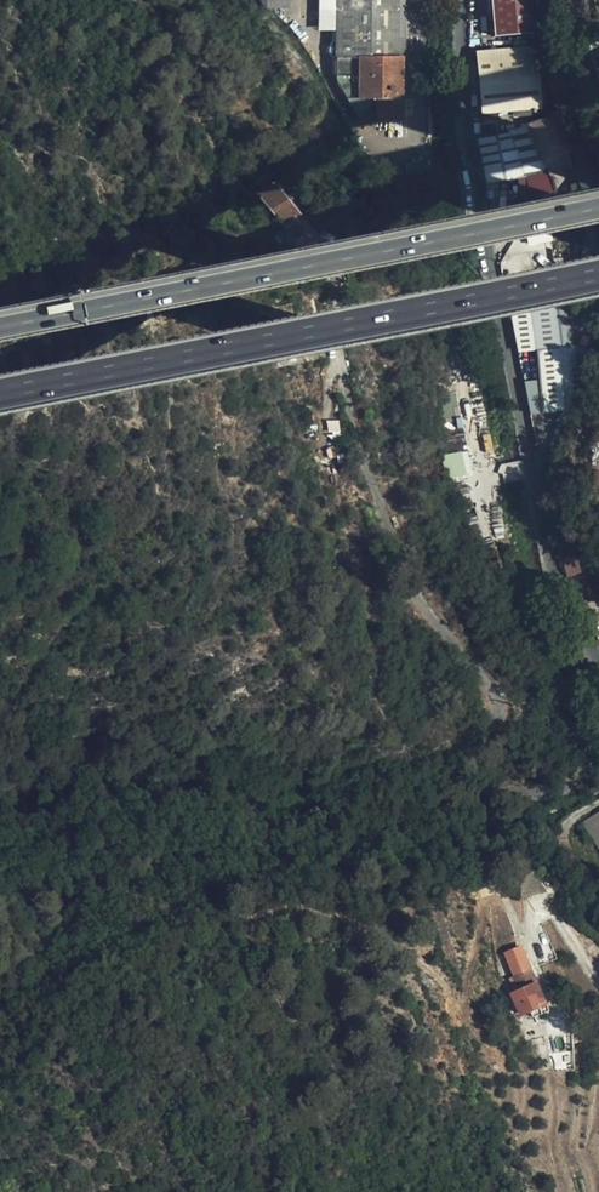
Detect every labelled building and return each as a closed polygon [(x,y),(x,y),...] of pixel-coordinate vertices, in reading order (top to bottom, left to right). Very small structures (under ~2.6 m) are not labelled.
[(266,8),(289,8),(289,0),(260,0),(266,8)] [(403,0),(337,0),(336,99),(358,119),(400,121),(401,57),(402,57),(403,0)] [(537,43),(537,39),(525,41),(524,33),(542,31),(539,0),(492,0),(495,35),(513,34),(514,45),(524,44),(537,43)] [(596,35),(598,34),(598,0),(589,0),(596,35)] [(537,51),(537,43),(524,44),(514,45),(515,48),(477,52),(482,112),(541,107),(537,51)] [(557,111),(547,115),(548,117),(479,140),(487,185),(521,178),(522,181),(519,182),(522,196),(556,190),(554,172),(561,169),(557,156),(571,151),(557,111)] [(299,213),(276,183),(260,192),(285,224),(299,213)] [(572,364),(567,315),(520,320),(526,384),(557,381),(572,364)] [(446,415),(433,418),(442,457),(468,451),(454,393),(442,396),(446,415)] [(121,427),(118,416),(109,419),(112,430),(121,427)] [(352,560),(348,540),(341,541),(345,561),(352,560)] [(583,822),(598,849),(598,812),(583,822)] [(546,1004),(529,968),(514,975),(521,990),(512,994),(522,1015),(546,1004)] [(575,1017),(563,1020),(566,1033),(578,1031),(575,1017)]
